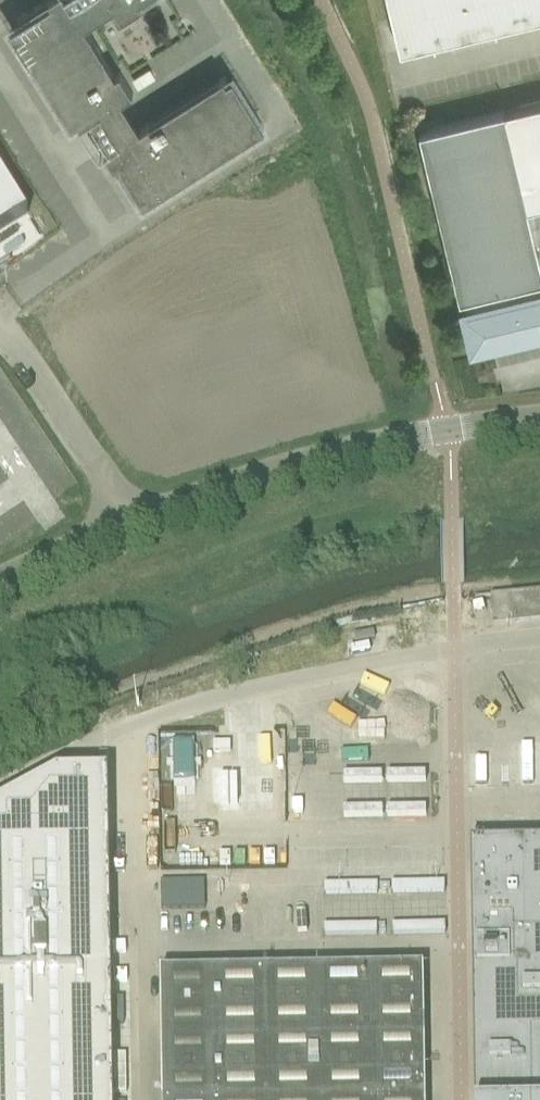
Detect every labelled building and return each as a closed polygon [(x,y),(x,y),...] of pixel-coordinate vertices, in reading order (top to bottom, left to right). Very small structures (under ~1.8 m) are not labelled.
[(13,26),(73,123),(79,119),(82,124),(93,117),(111,146),(106,149),(135,194),(139,192),(145,201),(266,125),(234,75),(228,79),(225,74),(142,126),(124,97),(135,90),(121,69),(117,72),(87,23),(101,14),(116,5),(123,16),(144,3),(142,0),(44,0),(19,16),(22,20),(13,26)] [(403,49),(539,16),(539,0),(391,0),(403,49)] [(539,100),(539,82),(492,92),(496,110),(539,100)] [(422,129),(462,297),(464,297),(467,309),(465,310),(466,312),(474,348),(539,332),(539,248),(530,205),(539,203),(539,101),(422,129)] [(28,214),(0,168),(0,232),(28,214)] [(490,597),(493,626),(539,621),(539,592),(490,597)] [(0,804),(0,1099),(113,1099),(108,772),(57,773),(0,804)] [(474,1099),(539,1099),(539,842),(470,843),(474,1099)] [(162,1099),(425,1099),(423,968),(160,973),(162,1099)]
